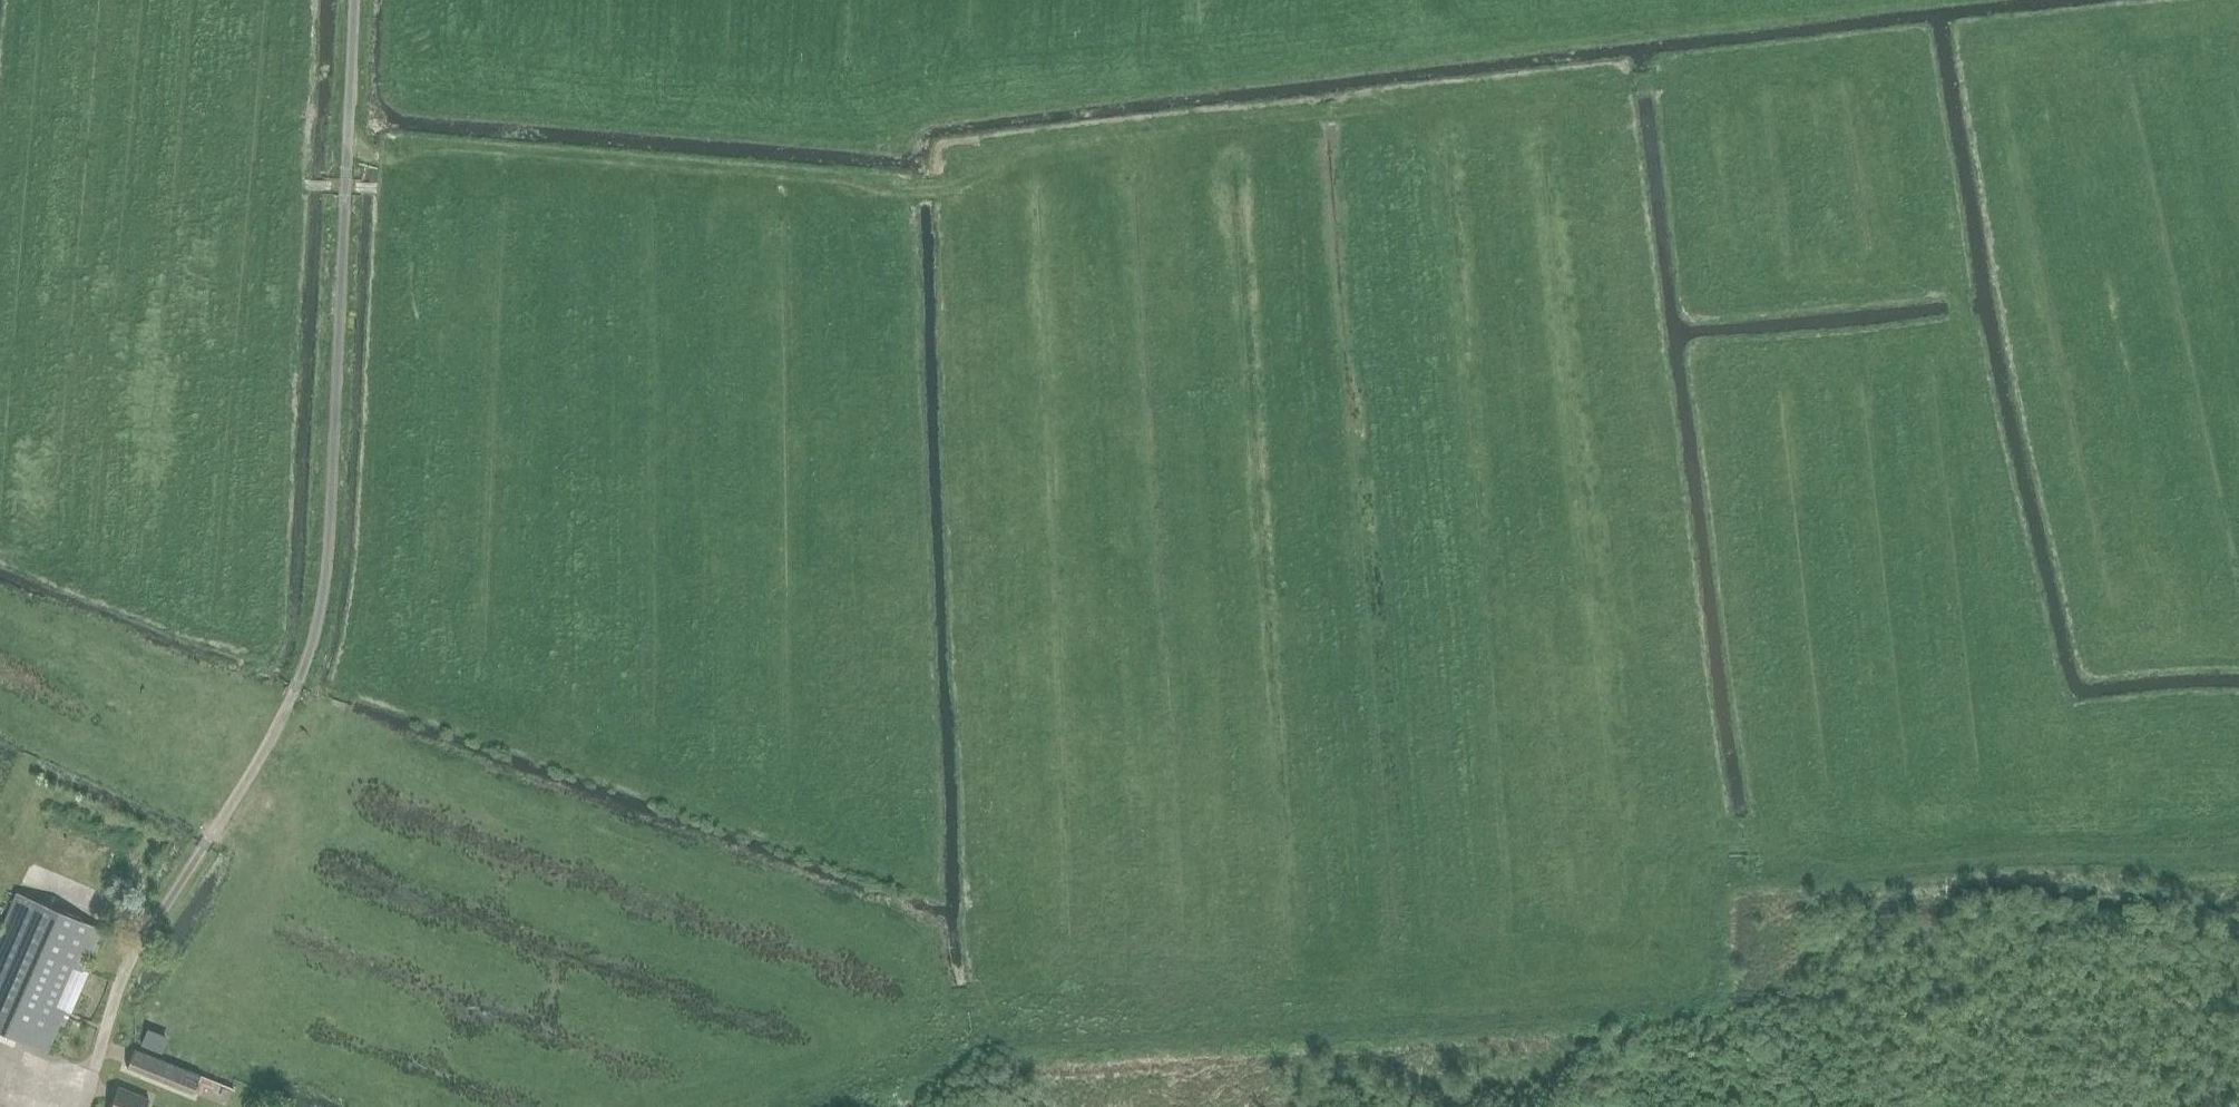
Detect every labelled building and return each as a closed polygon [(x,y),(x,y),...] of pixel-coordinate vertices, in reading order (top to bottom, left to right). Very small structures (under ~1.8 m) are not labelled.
[(100,929),(17,893),(0,931),(0,1031),(47,1051),(100,929)] [(134,1048),(126,1067),(193,1094),(200,1075),(134,1048)] [(149,1099),(119,1088),(110,1106),(146,1106),(149,1099)]
